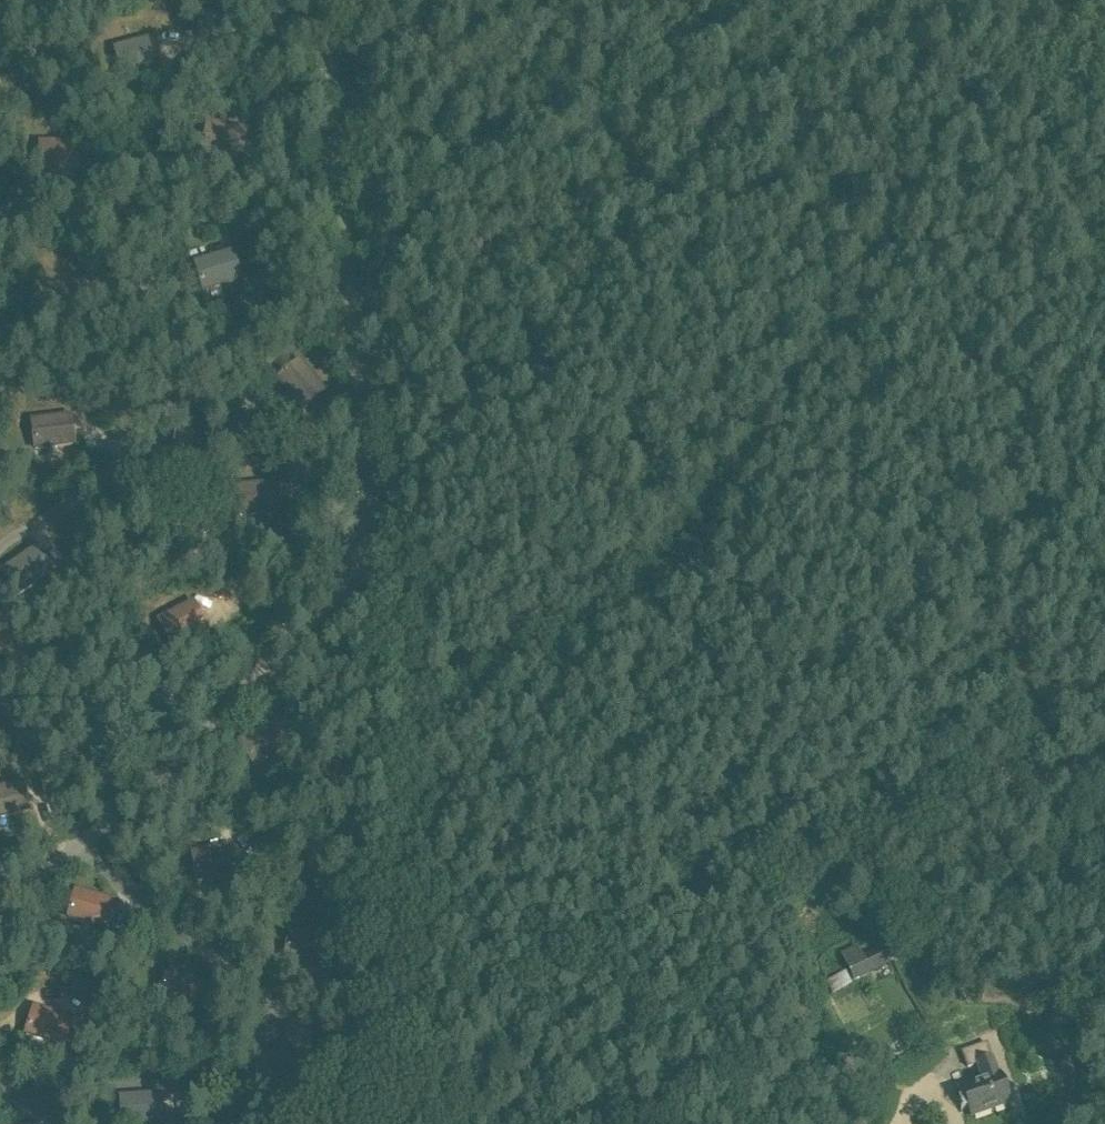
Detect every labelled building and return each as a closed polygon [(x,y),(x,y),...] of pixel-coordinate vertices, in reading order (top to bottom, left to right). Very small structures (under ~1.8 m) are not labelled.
[(112,48),(120,78),(162,67),(153,37),(112,48)] [(207,121),(200,152),(242,160),(249,130),(207,121)] [(39,141),(39,173),(82,172),(80,141),(39,141)] [(233,251),(193,262),(201,292),(242,280),(233,251)] [(275,380),(302,412),(327,391),(300,359),(275,380)] [(30,420),(33,450),(75,445),(71,415),(30,420)] [(237,486),(239,516),(281,513),(277,483),(237,486)] [(0,571),(0,572),(18,598),(53,574),(35,548),(0,571)] [(157,620),(170,646),(208,627),(194,601),(157,620)] [(237,741),(253,767),(289,745),(272,719),(237,741)] [(191,852),(196,882),(237,874),(231,844),(191,852)] [(75,889),(65,918),(108,930),(115,901),(75,889)] [(842,958),(854,981),(891,962),(884,949),(861,961),(856,951),(842,958)] [(156,993),(191,1014),(208,987),(172,965),(156,993)] [(832,994),(851,987),(846,973),(827,980),(832,994)] [(34,1006),(24,1034),(66,1047),(73,1019),(34,1006)] [(984,1084),(962,1091),(972,1120),(1010,1106),(1000,1078),(999,1079),(987,1045),(963,1053),(968,1069),(978,1066),(984,1084)] [(120,1123),(164,1123),(161,1094),(119,1096),(120,1123)]
